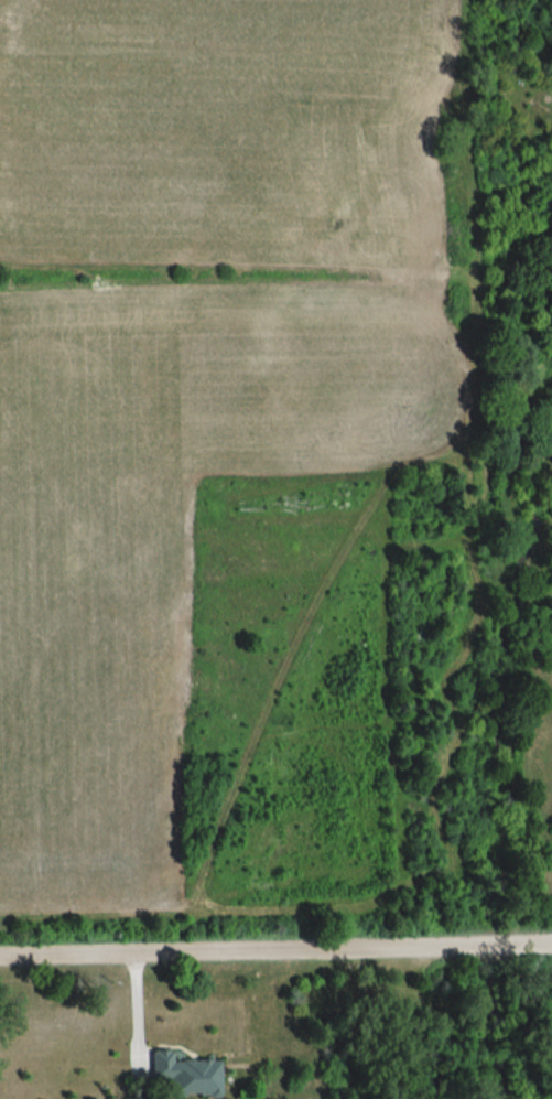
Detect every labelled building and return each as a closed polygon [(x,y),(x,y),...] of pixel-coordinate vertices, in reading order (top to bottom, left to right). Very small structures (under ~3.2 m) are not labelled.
[(170,1050),(149,1050),(148,1084),(162,1084),(161,1098),(217,1098),(217,1059),(170,1058),(170,1050)]
